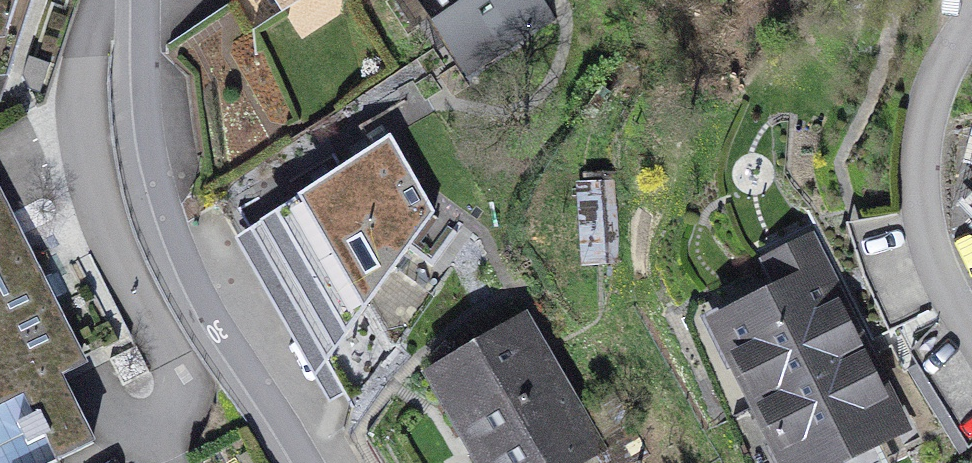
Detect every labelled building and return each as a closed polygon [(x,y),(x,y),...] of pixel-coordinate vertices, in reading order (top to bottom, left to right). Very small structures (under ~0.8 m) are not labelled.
[(9,114),(51,0),(0,0),(0,111),(9,114)] [(236,11),(258,0),(231,0),(236,11)] [(409,10),(455,92),(545,43),(522,0),(427,0),(409,10)] [(468,219),(397,124),(236,228),(346,406),(468,219)] [(949,159),(971,187),(971,140),(949,159)] [(74,462),(58,431),(39,394),(100,363),(0,166),(0,462),(72,462),(74,462)] [(690,325),(745,462),(866,462),(909,446),(823,229),(751,258),(766,295),(690,325)] [(411,388),(448,462),(596,462),(529,329),(411,388)]
